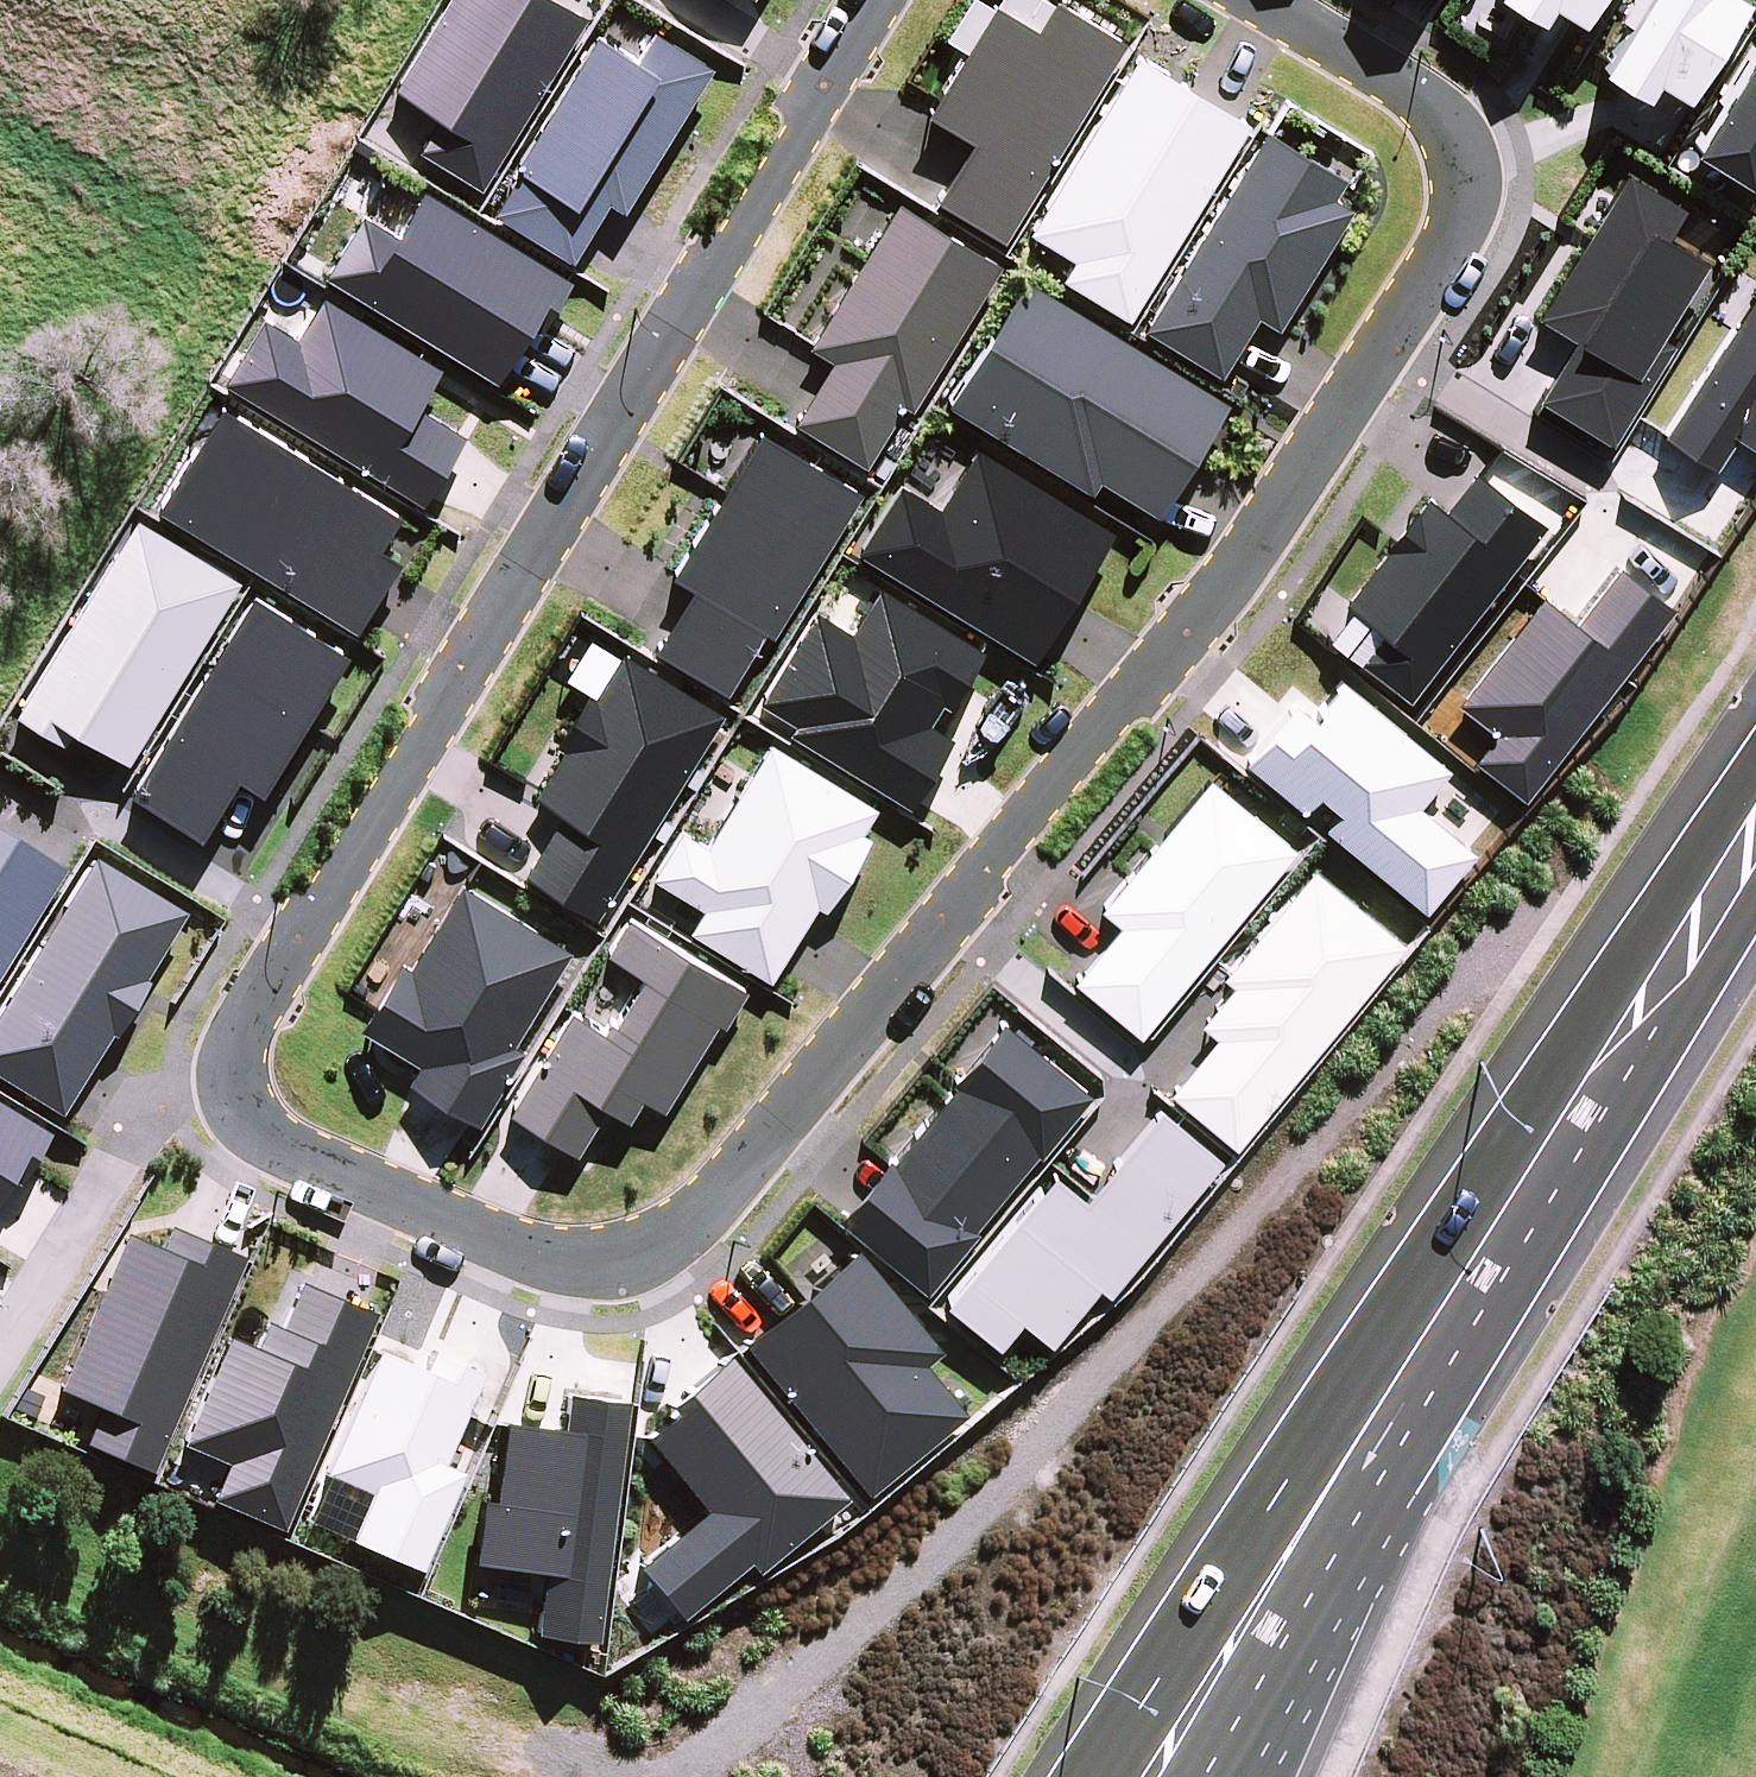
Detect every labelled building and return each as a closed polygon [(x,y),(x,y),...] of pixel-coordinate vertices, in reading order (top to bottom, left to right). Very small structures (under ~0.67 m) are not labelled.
[(394,93),(441,121),(422,152),(482,189),(586,20),(554,0),(452,0),(394,93)] [(1539,28),(1551,9),(1581,28),(1599,0),(1493,0),(1539,28)] [(1597,75),(1644,104),(1655,86),(1685,104),(1747,3),(1741,0),(1643,0),(1597,75)] [(972,145),(936,203),(1003,244),(1125,46),(1055,2),(1037,32),(995,7),(925,118),(972,145)] [(635,63),(596,37),(491,213),(574,262),(608,204),(624,215),(714,70),(653,33),(635,63)] [(1691,153),(1747,188),(1755,175),(1755,48),(1691,153)] [(1249,128),(1135,58),(1027,235),(1072,262),(1061,280),(1129,322),(1249,128)] [(1346,182),(1266,133),(1145,329),(1222,376),(1257,319),(1279,332),(1353,211),(1335,200),(1346,182)] [(1537,319),(1574,343),(1538,402),(1612,447),(1674,345),(1662,338),(1707,265),(1666,240),(1684,211),(1625,175),(1537,319)] [(361,214),(321,280),(498,386),(533,328),(542,333),(574,282),(424,192),(397,236),(361,214)] [(898,205),(811,349),(833,362),(795,425),(865,468),(902,408),(912,414),(1001,267),(898,205)] [(1228,405),(1024,279),(946,404),(1090,495),(1099,482),(1160,518),(1228,405)] [(1663,437),(1715,471),(1736,439),(1755,453),(1755,296),(1663,437)] [(262,320),(226,384),(426,505),(466,437),(419,408),(443,369),(323,299),(299,342),(262,320)] [(222,408),(159,512),(356,632),(400,562),(381,550),(401,516),(222,408)] [(692,589),(654,650),(727,695),(765,631),(773,638),(862,492),(759,432),(670,576),(692,589)] [(899,485),(858,551),(1035,662),(1113,533),(974,449),(940,509),(899,485)] [(1408,700),(1544,527),(1475,473),(1445,511),(1428,498),(1343,606),(1383,637),(1362,664),(1408,700)] [(138,520),(16,717),(65,747),(74,732),(130,765),(242,582),(138,520)] [(1525,801),(1673,610),(1618,568),(1574,623),(1543,599),(1460,705),(1497,734),(1475,762),(1525,801)] [(815,612),(759,702),(797,724),(790,735),(911,807),(953,739),(929,725),(941,706),(949,710),(984,652),(880,589),(851,635),(815,612)] [(350,655),(255,596),(130,796),(202,842),(239,781),(263,796),(350,655)] [(563,816),(525,876),(598,923),(725,715),(623,654),(595,700),(587,695),(556,746),(565,752),(535,797),(563,816)] [(1312,719),(1295,706),(1245,763),(1306,810),(1318,798),(1337,815),(1324,830),(1425,915),(1475,854),(1419,807),(1450,772),(1342,683),(1312,719)] [(705,910),(690,933),(771,983),(817,907),(825,913),(870,838),(863,833),(878,809),(769,743),(707,847),(681,831),(652,878),(705,910)] [(1120,928),(1073,984),(1140,1039),(1296,850),(1210,780),(1099,911),(1120,928)] [(0,836),(0,974),(62,874),(0,836)] [(90,862),(0,1007),(0,1082),(58,1118),(107,1039),(111,1042),(146,986),(143,984),(183,919),(90,862)] [(1168,1093),(1235,1149),(1406,945),(1312,868),(1222,975),(1233,984),(1199,1024),(1214,1037),(1168,1093)] [(400,964),(360,1029),(420,1066),(409,1083),(480,1126),(526,1053),(514,1046),(571,952),(463,886),(411,971),(400,964)] [(569,1010),(509,1114),(577,1156),(607,1108),(630,1121),(643,1100),(664,1112),(718,1024),(724,1028),(747,992),(629,921),(607,955),(645,979),(614,1025),(605,1019),(599,1029),(569,1010)] [(889,1159),(837,1220),(927,1294),(979,1230),(976,1227),(1037,1154),(1040,1157),(1092,1095),(1002,1023),(953,1083),(958,1087),(894,1163),(889,1159)] [(1085,1199),(1052,1170),(942,1301),(998,1350),(1021,1322),(1051,1348),(1099,1289),(1110,1298),(1223,1160),(1159,1107),(1085,1199)] [(8,1185),(17,1190),(47,1137),(0,1108),(0,1197),(8,1185)] [(149,1477),(243,1262),(169,1229),(158,1254),(124,1239),(55,1395),(99,1414),(83,1448),(149,1477)] [(852,1255),(741,1350),(863,1501),(963,1421),(922,1371),(938,1357),(852,1255)] [(226,1468),(209,1505),(281,1536),(374,1318),(297,1288),(279,1333),(264,1327),(253,1353),(224,1341),(181,1448),(226,1468)] [(375,1357),(304,1525),(417,1577),(461,1476),(441,1468),(481,1378),(430,1356),(420,1377),(375,1357)] [(703,1514),(637,1572),(677,1622),(745,1567),(754,1578),(845,1502),(727,1360),(665,1412),(672,1421),(643,1443),(703,1514)] [(596,1647),(625,1408),(567,1400),(562,1436),(502,1428),(492,1505),(480,1504),(471,1568),(542,1578),(533,1639),(596,1647)]
